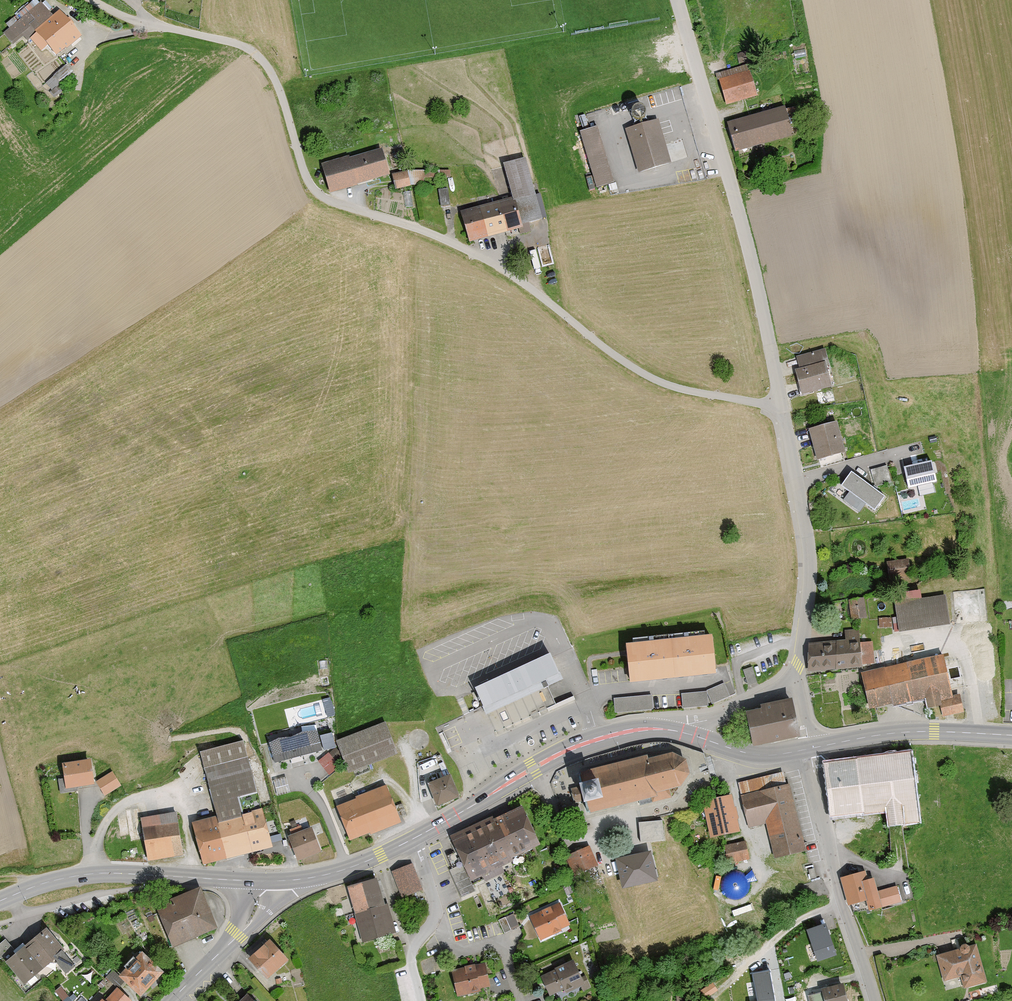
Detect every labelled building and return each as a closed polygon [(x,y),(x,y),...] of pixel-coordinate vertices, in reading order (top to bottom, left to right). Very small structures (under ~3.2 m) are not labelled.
[(55,61),(78,40),(48,0),(45,0),(20,18),(55,61)] [(745,51),(736,54),(739,63),(748,61),(745,51)] [(749,67),(713,76),(722,107),(759,98),(749,67)] [(46,83),(52,90),(60,82),(54,75),(46,83)] [(645,115),(645,112),(645,110),(644,108),(642,107),(640,106),(638,106),(635,107),(634,108),(632,110),(632,112),(632,114),(633,116),(634,118),(636,119),(638,119),(640,119),(642,118),(644,117),(645,115)] [(787,109),(727,125),(735,153),(795,138),(787,109)] [(658,122),(625,132),(637,173),(671,165),(658,122)] [(597,130),(579,135),(595,190),(613,186),(597,130)] [(382,151),(320,167),(329,195),(391,177),(382,151)] [(510,202),(460,215),(469,244),(523,230),(544,222),(527,162),(503,168),(510,202)] [(424,183),(424,169),(393,169),(394,183),(424,183)] [(448,186),(439,187),(440,203),(449,203),(448,186)] [(825,350),(795,358),(800,370),(794,372),(800,398),(833,390),(825,350)] [(837,423),(808,431),(817,463),(846,455),(837,423)] [(874,483),(891,480),(888,464),(872,467),(874,483)] [(935,482),(931,465),(905,471),(909,488),(935,482)] [(884,498),(852,475),(843,487),(874,511),(884,498)] [(909,559),(887,561),(888,578),(910,576),(909,559)] [(945,595),(894,602),(898,632),(951,625),(945,595)] [(864,599),(846,602),(849,623),(866,622),(864,599)] [(879,618),(879,627),(891,627),(891,618),(879,618)] [(861,669),(856,629),(843,630),(844,642),(807,643),(807,672),(861,669)] [(710,641),(628,650),(632,683),(714,674),(710,641)] [(882,670),(862,674),(871,710),(924,700),(928,710),(940,708),(942,718),(964,714),(959,697),(954,700),(965,688),(959,660),(948,664),(944,655),(907,664),(902,648),(879,654),(882,670)] [(561,684),(550,658),(474,692),(485,718),(561,684)] [(732,682),(681,690),(683,705),(734,696),(732,682)] [(652,697),(614,699),(615,713),(653,710),(652,697)] [(327,713),(334,712),(331,698),(324,700),(327,713)] [(792,700),(745,710),(753,748),(800,738),(792,700)] [(386,723),(337,741),(347,769),(395,754),(386,723)] [(316,730),(267,741),(272,763),(322,751),(316,730)] [(323,748),(335,745),(332,730),(320,732),(323,748)] [(215,816),(190,822),(202,867),(271,849),(261,810),(242,815),(238,797),(256,792),(243,740),(199,752),(215,816)] [(328,750),(317,759),(329,772),(339,764),(328,750)] [(890,825),(919,821),(912,752),(824,762),(832,816),(887,809),(890,825)] [(647,757),(577,774),(580,783),(585,804),(588,816),(649,801),(649,805),(670,800),(667,792),(679,789),(688,775),(685,762),(672,754),(648,761),(647,757)] [(90,759),(62,763),(66,788),(94,783),(90,759)] [(112,772),(97,781),(105,795),(121,785),(112,772)] [(452,774),(427,782),(435,805),(460,795),(452,774)] [(790,785),(739,795),(747,827),(764,824),(774,858),(806,851),(790,785)] [(387,786),(336,807),(349,840),(401,822),(387,786)] [(732,795),(702,802),(711,837),(740,832),(732,795)] [(522,801),(447,835),(469,882),(541,846),(522,801)] [(176,814),(139,817),(146,861),(183,854),(176,814)] [(119,832),(128,832),(127,815),(119,816),(119,832)] [(662,823),(639,824),(640,844),(664,842),(662,823)] [(313,828),(287,836),(296,860),(320,852),(313,828)] [(745,841),(723,846),(727,864),(749,861),(745,841)] [(589,846),(564,856),(573,878),(598,866),(589,846)] [(652,851),(615,858),(623,888),(657,881),(652,851)] [(412,864),(389,873),(399,900),(422,891),(412,864)] [(754,892),(754,886),(753,881),(750,876),(746,873),(740,871),(735,871),(729,872),(725,876),(722,880),(720,886),(720,891),(723,897),(726,901),(731,904),(737,905),(742,904),(748,901),(751,897),(754,892)] [(865,872),(841,878),(847,906),(865,902),(868,911),(881,908),(875,879),(867,880),(865,872)] [(379,877),(346,887),(361,943),(395,934),(379,877)] [(201,889),(156,906),(173,947),(217,929),(201,889)] [(569,925),(559,903),(527,917),(538,942),(569,925)] [(504,929),(517,924),(513,915),(500,921),(504,929)] [(47,927),(4,962),(25,989),(69,952),(47,927)] [(835,956),(825,928),(808,934),(818,962),(835,956)] [(288,960),(268,939),(249,960),(267,979),(288,960)] [(986,982),(975,944),(936,956),(943,980),(961,975),(965,988),(986,982)] [(143,950),(118,976),(138,996),(163,972),(143,950)] [(574,959),(541,975),(549,998),(586,987),(574,959)] [(491,990),(484,962),(450,971),(456,998),(491,990)] [(752,973),(757,1000),(775,1000),(774,999),(769,970),(752,973)] [(824,986),(827,1000),(847,1000),(843,982),(824,986)] [(101,1000),(130,1000),(116,988),(101,1000)]
